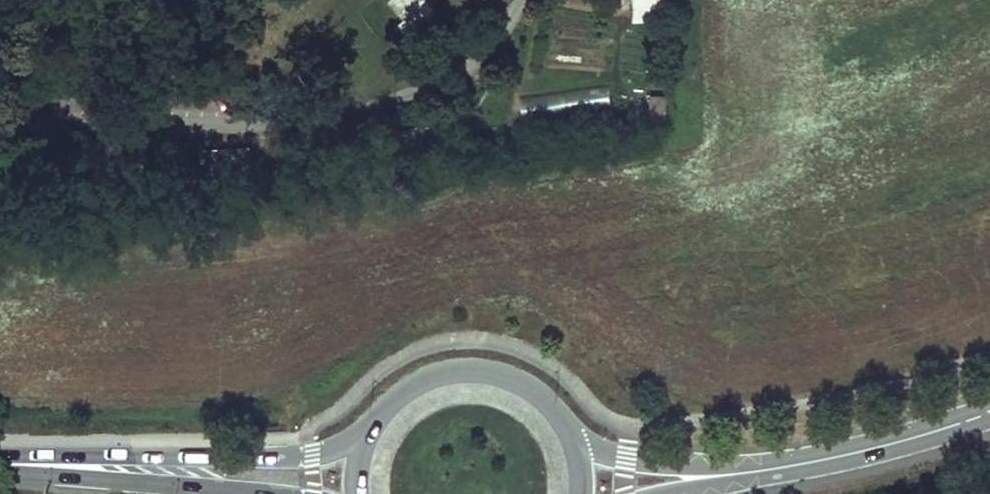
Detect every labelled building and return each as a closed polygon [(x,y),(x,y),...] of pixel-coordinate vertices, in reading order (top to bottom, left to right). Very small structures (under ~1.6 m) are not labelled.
[(423,34),(442,19),(427,0),(396,0),(423,34)] [(634,17),(663,17),(663,0),(634,0),(634,17)] [(649,118),(664,118),(665,94),(650,94),(649,118)]
